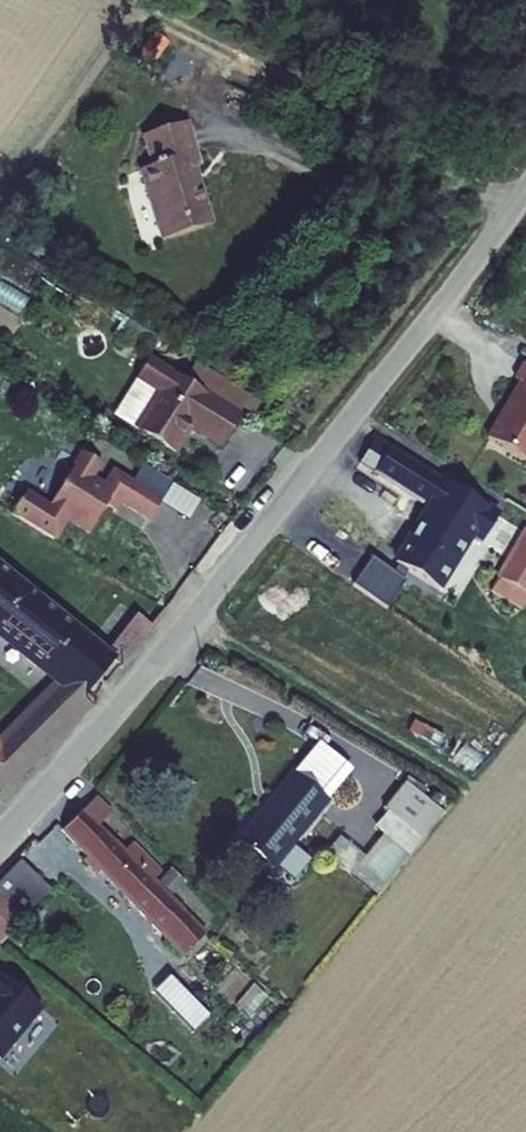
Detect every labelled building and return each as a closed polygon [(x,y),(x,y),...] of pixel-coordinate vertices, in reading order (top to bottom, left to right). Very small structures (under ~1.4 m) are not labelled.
[(213,175),(197,129),(155,143),(165,174),(152,178),(175,248),(225,232),(212,194),(208,196),(202,178),(213,175)] [(220,400),(158,362),(146,382),(168,395),(145,432),(186,457),(201,431),(232,450),(251,419),(249,417),(220,400)] [(260,398),(232,381),(220,400),(249,417),(260,398)] [(503,442),(525,455),(525,399),(503,442)] [(480,501),(388,445),(374,468),(466,524),(480,501)] [(115,470),(96,459),(50,535),(74,549),(87,528),(90,530),(93,524),(107,532),(120,512),(130,518),(136,509),(164,526),(176,507),(127,477),(118,491),(106,484),(115,470)] [(496,511),(480,501),(466,524),(482,533),(496,511)] [(366,539),(357,534),(337,563),(356,575),(371,554),(360,547),(366,539)] [(515,582),(525,588),(525,560),(515,582)] [(111,645),(0,563),(0,796),(10,803),(148,618),(138,610),(111,645)] [(147,623),(120,658),(136,670),(179,615),(176,611),(147,623)] [(348,807),(313,780),(258,849),(294,877),(348,807)] [(463,819),(426,787),(405,813),(442,844),(463,819)] [(111,802),(98,816),(118,835),(131,821),(111,802)] [(94,819),(84,810),(73,821),(81,830),(76,836),(102,860),(98,865),(106,873),(110,869),(206,966),(210,962),(227,944),(228,942),(193,907),(196,903),(189,896),(186,900),(180,895),(163,878),(170,869),(147,848),(139,856),(118,835),(98,816),(94,819)] [(189,886),(170,869),(163,878),(180,895),(189,886)] [(1,898),(0,900),(0,926),(15,909),(1,898)] [(16,1073),(61,1022),(2,970),(0,971),(0,1059),(16,1073)]
